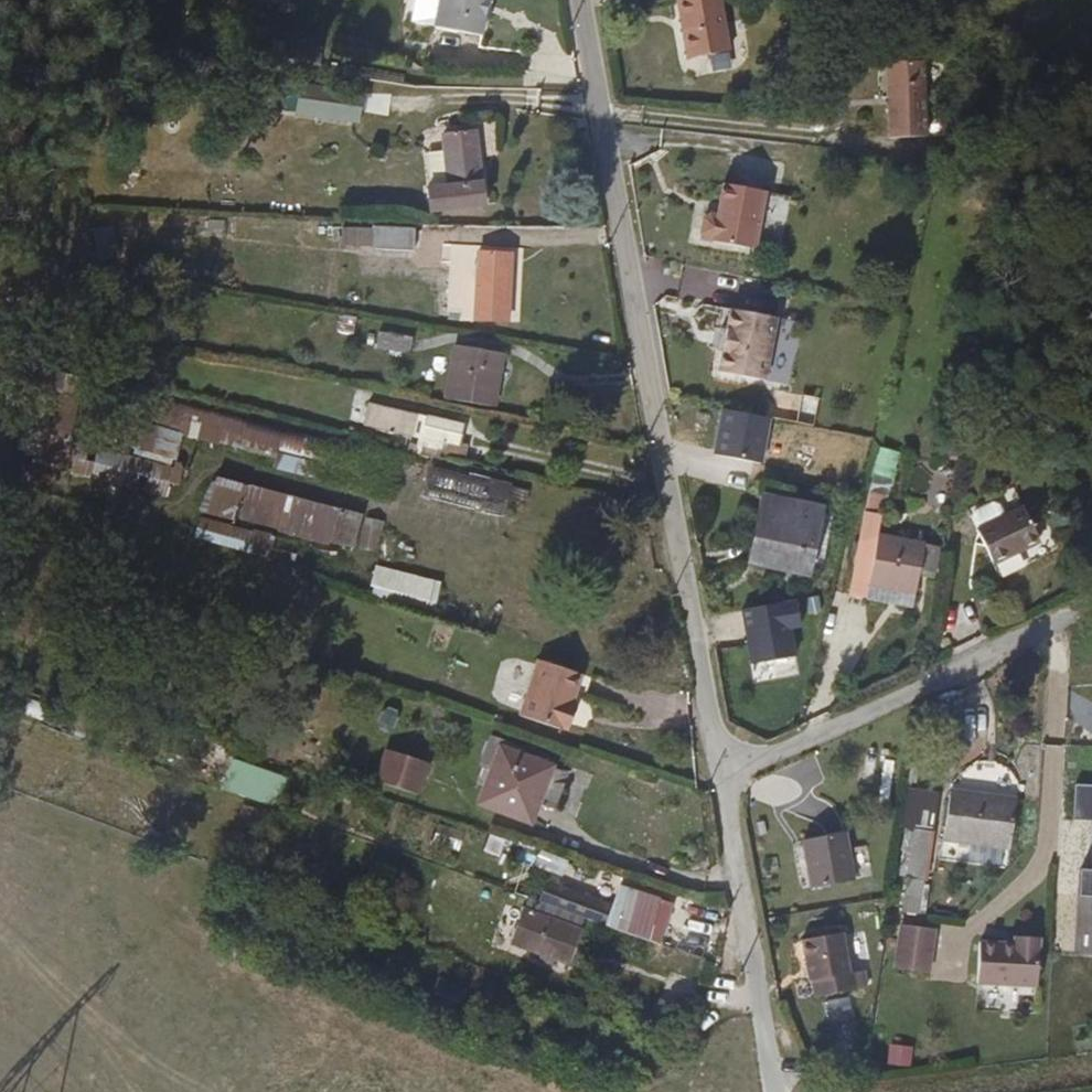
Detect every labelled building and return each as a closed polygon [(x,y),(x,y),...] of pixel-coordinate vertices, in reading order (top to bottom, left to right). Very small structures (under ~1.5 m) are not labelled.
[(439,39),(488,48),(498,0),(446,0),(439,39)] [(715,19),(672,26),(684,90),(726,83),(715,19)] [(272,87),(241,81),(237,102),(245,104),(244,118),(267,122),(272,87)] [(912,88),(873,91),(878,167),(916,164),(912,88)] [(356,109),(291,96),(284,128),(351,139),(356,109)] [(480,145),(441,149),(446,199),(428,201),(431,223),(489,218),(480,145)] [(703,271),(742,276),(744,257),(753,257),(758,218),(714,214),(711,240),(698,243),(696,256),(702,261),(703,271)] [(425,249),(393,247),(391,264),(424,266),(425,249)] [(521,272),(471,264),(462,334),(511,341),(521,272)] [(409,354),(410,336),(379,334),(378,353),(409,354)] [(733,342),(722,406),(769,414),(779,349),(733,342)] [(497,410),(506,355),(452,346),(442,400),(497,410)] [(235,449),(241,421),(149,403),(144,426),(118,422),(115,441),(82,435),(74,479),(168,497),(179,438),(235,449)] [(469,438),(426,426),(426,431),(381,419),(376,436),(463,458),(469,438)] [(241,447),(280,456),(277,470),(344,486),(352,452),(246,427),(241,447)] [(756,493),(764,445),(718,438),(710,486),(756,493)] [(429,465),(421,498),(506,516),(513,483),(429,465)] [(207,514),(376,557),(385,522),(216,479),(207,514)] [(1030,496),(982,519),(1006,572),(1055,548),(1030,496)] [(816,574),(824,522),(826,513),(802,508),(799,519),(774,514),(763,567),(814,580),(816,574)] [(836,525),(824,522),(816,574),(827,575),(836,525)] [(876,542),(869,573),(886,578),(883,594),(928,601),(938,553),(876,542)] [(310,550),(306,564),(335,571),(338,556),(310,550)] [(376,567),(370,593),(435,609),(442,582),(376,567)] [(796,613),(743,622),(753,675),(793,668),(789,645),(801,643),(796,613)] [(579,692),(538,680),(518,744),(557,756),(560,749),(568,752),(576,729),(570,727),(579,692)] [(383,734),(400,727),(393,710),(376,718),(383,734)] [(428,769),(396,759),(383,800),(414,811),(428,769)] [(540,779),(494,764),(475,819),(524,835),(540,779)] [(240,766),(235,784),(269,794),(274,776),(240,766)] [(1084,785),(1081,821),(1091,822),(1091,786),(1084,785)] [(928,878),(934,793),(904,791),(898,876),(928,878)] [(952,802),(947,849),(1012,856),(1017,809),(952,802)] [(791,852),(801,901),(842,893),(830,843),(791,852)] [(557,890),(561,874),(532,865),(528,880),(557,890)] [(1086,870),(1084,897),(1091,898),(1091,871),(1086,870)] [(921,913),(922,881),(902,880),(901,912),(921,913)] [(595,944),(641,959),(652,921),(621,909),(620,912),(606,909),(595,944)] [(565,984),(581,939),(517,919),(502,963),(565,984)] [(928,976),(935,932),(898,927),(892,971),(928,976)] [(828,943),(789,950),(802,1010),(843,1003),(842,987),(837,987),(828,943)] [(978,962),(974,1003),(1034,1009),(1038,960),(1013,958),(1012,965),(978,962)] [(459,1007),(466,990),(439,980),(433,997),(459,1007)] [(885,1067),(910,1069),(911,1048),(887,1046),(885,1067)]
